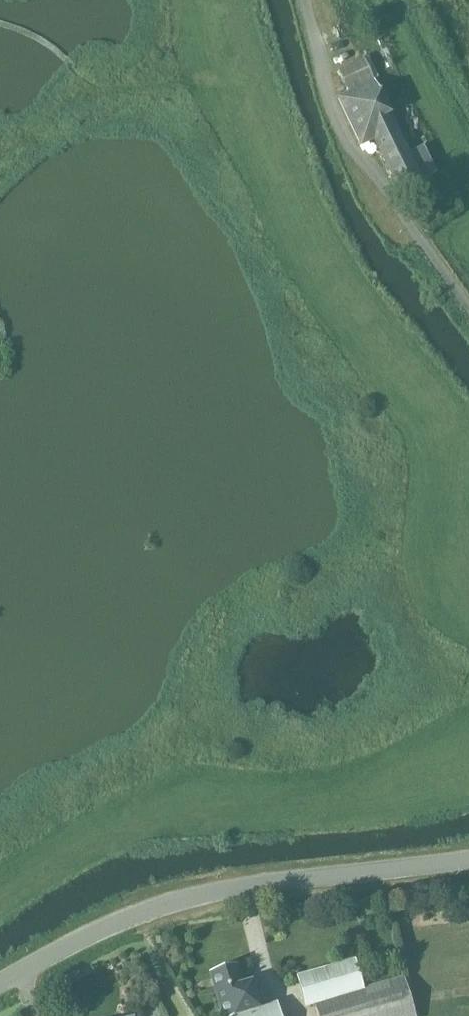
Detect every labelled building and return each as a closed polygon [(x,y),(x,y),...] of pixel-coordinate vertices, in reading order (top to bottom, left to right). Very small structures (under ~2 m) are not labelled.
[(347,92),(337,97),(359,145),(373,139),(398,192),(420,181),(435,174),(422,147),(408,154),(363,59),(337,71),(347,92)] [(404,976),(363,988),(354,960),(297,977),(305,1007),(314,1004),(318,1015),(416,1015),(404,976)] [(239,962),(212,970),(226,1015),(227,1015),(228,1015),(284,1015),(280,1002),(263,1007),(254,981),(245,983),(239,962)]
